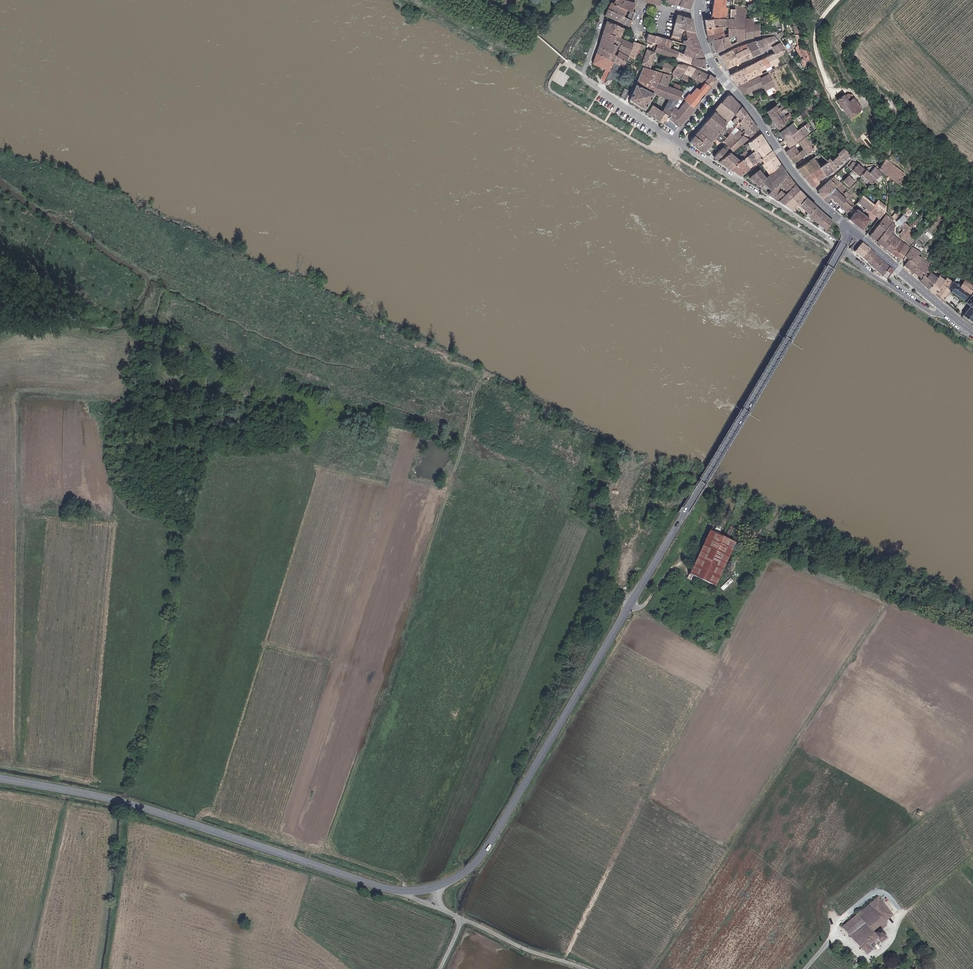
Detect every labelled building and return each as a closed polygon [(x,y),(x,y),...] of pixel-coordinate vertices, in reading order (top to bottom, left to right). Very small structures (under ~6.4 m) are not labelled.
[(614,3),(626,9),(631,11),(636,2),(628,0),(616,0),(614,3)] [(712,16),(728,17),(728,8),(725,7),(726,5),(729,6),(729,1),(726,1),(726,0),(714,0),(712,16)] [(626,9),(614,3),(612,2),(609,9),(624,16),(626,9)] [(747,18),(748,7),(737,5),(737,9),(736,17),(736,18),(737,43),(745,39),(747,18)] [(624,16),(609,9),(606,15),(628,25),(631,19),(624,16)] [(678,14),(672,36),(681,39),(683,28),(685,29),(695,31),(692,18),(678,14)] [(728,18),(705,19),(706,28),(723,27),(728,27),(728,18)] [(728,18),(728,27),(728,36),(725,36),(711,40),(715,52),(737,43),(736,18),(728,18)] [(755,24),(755,18),(747,18),(745,39),(760,35),(761,23),(755,24)] [(625,28),(608,21),(606,21),(602,38),(617,44),(619,45),(621,37),(625,28)] [(795,34),(804,35),(802,25),(795,26),(795,34)] [(697,38),(695,31),(685,29),(687,38),(697,38)] [(724,32),(707,34),(708,40),(711,40),(725,36),(724,32)] [(656,52),(694,64),(706,67),(705,57),(695,57),(683,52),(670,48),(673,40),(647,33),(646,39),(656,43),(654,51),(656,52)] [(797,47),(806,46),(804,35),(795,34),(797,47)] [(773,46),(781,42),(776,35),(762,39),(766,49),(773,46)] [(631,42),(621,37),(619,45),(618,49),(620,50),(629,55),(643,60),(648,49),(647,48),(647,46),(632,40),(631,42)] [(617,44),(602,38),(599,46),(613,54),(617,44)] [(701,47),(697,38),(687,38),(687,40),(683,40),(683,43),(686,44),(701,47)] [(766,49),(762,39),(755,41),(747,43),(749,47),(753,55),(766,49)] [(776,53),(783,49),(787,48),(781,42),(773,46),(774,49),(776,53)] [(747,43),(733,49),(735,53),(749,47),(747,43)] [(686,44),(683,52),(695,57),(705,57),(701,47),(686,44)] [(613,54),(599,46),(597,52),(614,60),(624,65),(627,60),(618,55),(613,54)] [(812,62),(806,46),(797,47),(803,59),(802,60),(805,65),(812,62)] [(753,55),(749,47),(735,53),(739,62),(753,55)] [(643,60),(642,62),(651,66),(656,52),(654,51),(648,49),(643,60)] [(735,53),(733,49),(721,55),(728,68),(739,62),(735,53)] [(772,67),(783,62),(781,56),(785,54),(783,49),(776,53),(768,56),(772,67)] [(629,55),(620,50),(618,55),(627,60),(629,55)] [(614,60),(597,52),(594,62),(606,68),(602,77),(604,81),(606,79),(614,60)] [(768,69),(772,67),(768,56),(763,59),(767,67),(768,69)] [(761,69),(767,67),(763,59),(731,74),(737,85),(746,81),(746,80),(762,71),(761,69)] [(624,65),(614,60),(606,79),(621,76),(626,66),(624,65)] [(669,72),(674,65),(664,62),(662,70),(663,70),(669,72)] [(682,77),(689,66),(685,64),(680,64),(673,74),(674,74),(682,77)] [(659,82),(662,72),(645,66),(636,85),(653,93),(657,81),(659,82)] [(691,76),(696,68),(689,66),(682,77),(686,80),(689,76),(690,75),(691,76)] [(711,87),(717,79),(709,74),(696,68),(691,76),(693,77),(704,81),(711,87)] [(776,85),(768,71),(760,74),(760,75),(746,82),(746,81),(737,85),(745,93),(763,84),(766,90),(769,96),(774,93),(771,88),(776,85)] [(670,78),(670,75),(662,72),(659,82),(667,85),(670,78)] [(701,85),(704,81),(693,77),(690,81),(696,86),(697,84),(701,85)] [(670,98),(677,102),(683,92),(673,88),(667,85),(659,82),(657,81),(653,93),(670,98)] [(711,87),(704,81),(701,85),(698,89),(695,87),(689,94),(688,93),(684,99),(686,100),(677,109),(674,107),(668,117),(679,125),(688,115),(711,87)] [(629,100),(643,109),(644,107),(645,108),(653,93),(636,85),(629,100)] [(626,98),(630,91),(624,88),(621,96),(626,98)] [(859,110),(862,108),(854,97),(852,98),(850,94),(848,93),(845,95),(844,94),(837,99),(850,117),(859,110)] [(735,114),(742,106),(733,94),(729,95),(722,102),(735,114)] [(648,112),(664,123),(668,117),(674,107),(677,102),(670,98),(663,111),(652,104),(648,112)] [(808,113),(821,105),(817,100),(809,106),(810,106),(801,113),(801,114),(798,116),(801,120),(806,116),(809,114),(808,113)] [(734,129),(737,126),(733,121),(731,119),(735,114),(722,102),(715,111),(727,122),(726,122),(731,127),(734,129)] [(788,122),(792,119),(788,115),(785,117),(785,116),(780,119),(778,116),(783,112),(780,108),(778,109),(775,104),(766,111),(778,128),(788,121),(788,122)] [(746,129),(753,120),(742,106),(735,114),(737,116),(733,121),(737,126),(738,128),(741,125),(746,129)] [(727,122),(715,111),(707,120),(719,131),(721,128),(724,130),(727,127),(724,125),(726,122),(727,122)] [(675,130),(679,125),(668,117),(664,123),(675,130)] [(724,140),(727,137),(724,135),(719,131),(707,120),(699,130),(706,136),(711,141),(714,137),(719,141),(724,140)] [(751,137),(759,130),(753,120),(746,129),(745,130),(751,137)] [(811,126),(808,122),(798,130),(803,137),(812,130),(809,127),(811,126)] [(779,133),(784,140),(798,130),(793,123),(779,133)] [(729,145),(731,147),(742,136),(741,135),(743,132),(738,128),(737,126),(734,129),(730,133),(727,137),(724,140),(729,145)] [(706,136),(699,130),(695,134),(702,140),(706,136)] [(784,140),(789,147),(803,137),(798,130),(784,140)] [(764,157),(772,151),(760,133),(748,143),(754,152),(753,152),(756,157),(761,154),(764,157)] [(702,140),(695,134),(690,140),(698,145),(702,140)] [(730,148),(733,151),(750,138),(743,135),(742,136),(731,147),(730,148)] [(711,141),(706,136),(702,140),(698,145),(706,150),(713,142),(711,141)] [(814,148),(806,137),(801,140),(805,147),(799,151),(794,145),(786,151),(794,162),(814,148)] [(718,158),(730,148),(731,147),(729,145),(725,148),(722,147),(713,155),(718,158)] [(843,160),(849,154),(844,147),(837,153),(839,155),(843,160)] [(765,163),(776,155),(772,151),(764,157),(762,159),(764,162),(765,163)] [(762,159),(764,157),(761,154),(756,157),(753,152),(750,155),(748,156),(755,165),(760,161),(762,159)] [(731,153),(720,161),(732,169),(741,161),(738,158),(731,153)] [(827,159),(822,153),(798,167),(804,176),(819,167),(829,160),(835,167),(837,164),(833,159),(836,156),(834,153),(827,159)] [(771,174),(782,165),(776,155),(765,163),(764,164),(771,174)] [(839,155),(836,156),(833,159),(837,164),(843,160),(839,155)] [(750,168),(755,165),(748,156),(745,159),(741,161),(732,169),(741,175),(750,168)] [(906,173),(886,159),(879,168),(898,182),(906,173)] [(829,160),(819,167),(825,176),(826,177),(837,168),(835,167),(829,160)] [(859,175),(865,169),(858,163),(854,161),(850,167),(852,169),(859,175)] [(773,190),(789,175),(782,165),(771,174),(769,176),(766,179),(763,181),(773,190)] [(819,167),(804,176),(813,187),(820,182),(818,181),(825,176),(819,167)] [(867,170),(862,175),(872,184),(883,174),(876,167),(870,172),(867,170)] [(758,184),(763,181),(766,179),(759,170),(751,176),(752,177),(751,178),(753,181),(755,180),(758,184)] [(850,174),(844,181),(850,186),(855,180),(851,176),(852,175),(850,174)] [(779,200),(796,185),(789,175),(773,190),(769,194),(779,200)] [(838,181),(833,175),(818,189),(818,192),(823,197),(827,192),(838,181)] [(845,185),(839,180),(838,181),(827,192),(840,205),(847,199),(851,194),(847,190),(849,188),(845,185)] [(798,206),(807,197),(796,185),(779,200),(794,210),(798,206)] [(865,196),(860,200),(858,202),(880,219),(886,212),(887,205),(879,199),(875,204),(865,196)] [(808,215),(816,206),(807,197),(798,206),(808,215)] [(853,205),(847,199),(840,205),(847,212),(853,205)] [(819,224),(826,215),(816,206),(808,215),(810,217),(819,224)] [(863,229),(871,219),(858,209),(850,219),(863,229)] [(894,220),(887,214),(870,235),(877,241),(893,221),(894,220)] [(903,230),(900,233),(902,236),(908,230),(911,226),(906,222),(909,220),(904,214),(897,220),(903,230)] [(826,215),(819,224),(826,230),(833,220),(826,215)] [(893,221),(877,241),(885,247),(891,240),(890,240),(894,234),(891,231),(897,224),(893,221)] [(908,230),(902,236),(911,245),(916,240),(911,235),(908,230)] [(891,240),(885,247),(892,253),(902,239),(894,234),(890,240),(891,240)] [(902,239),(892,253),(896,256),(906,243),(902,239)] [(855,252),(861,245),(857,241),(851,249),(855,252)] [(862,258),(869,250),(862,243),(861,245),(855,252),(862,258)] [(906,243),(896,256),(900,259),(909,249),(909,246),(906,243)] [(913,271),(923,257),(918,255),(921,252),(913,246),(907,256),(910,258),(905,265),(913,271)] [(940,258),(945,252),(940,249),(936,255),(940,258)] [(868,263),(876,255),(869,250),(862,258),(868,263)] [(876,270),(884,262),(876,255),(868,263),(876,270)] [(913,271),(922,277),(929,267),(932,263),(923,257),(913,271)] [(894,271),(884,262),(876,270),(886,280),(894,271)] [(920,280),(926,285),(930,280),(926,277),(933,270),(929,267),(922,277),(920,280)] [(926,285),(936,293),(945,279),(940,275),(942,273),(934,268),(933,270),(926,277),(930,280),(926,285)] [(960,285),(963,280),(959,276),(955,282),(960,285)] [(936,293),(944,300),(951,290),(966,301),(966,302),(971,306),(964,314),(972,321),(972,319),(972,286),(963,280),(960,285),(955,282),(948,277),(945,279),(936,293)] [(71,506),(64,506),(63,514),(70,514),(80,515),(80,507),(71,506)] [(697,584),(699,579),(713,586),(714,583),(716,583),(727,558),(734,542),(708,531),(688,578),(693,581),(693,582),(697,584)] [(689,543),(681,537),(668,557),(675,561),(689,543)] [(874,933),(879,928),(885,922),(884,921),(892,913),(877,896),(843,927),(852,937),(865,924),(874,933)] [(875,945),(877,947),(879,945),(877,944),(880,941),(882,942),(888,937),(879,928),(874,933),(865,924),(852,937),(868,955),(872,951),(874,949),(873,948),(875,945)]
